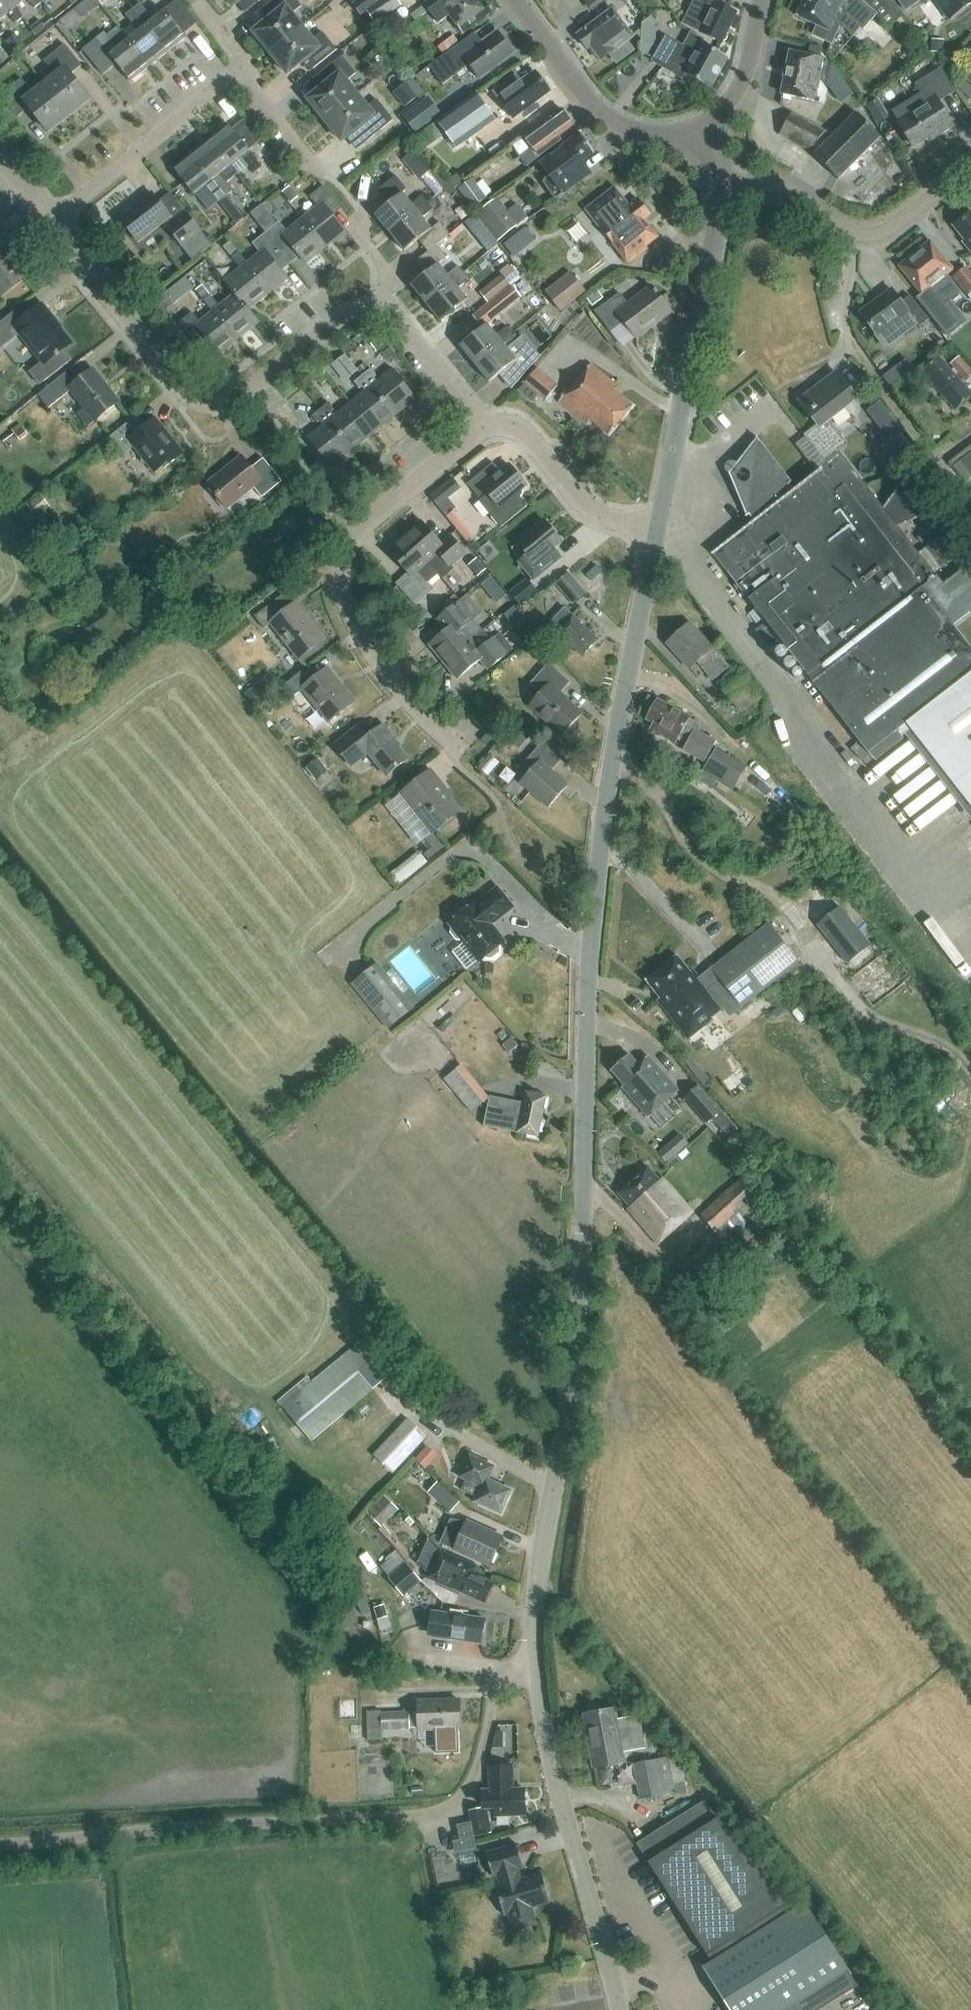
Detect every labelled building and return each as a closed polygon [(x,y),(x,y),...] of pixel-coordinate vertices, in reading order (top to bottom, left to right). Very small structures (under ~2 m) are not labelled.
[(9,10),(1,0),(0,0),(0,18),(5,14),(14,25),(21,19),(14,6),(9,10)] [(9,10),(14,6),(22,0),(1,0),(9,10)] [(32,9),(39,4),(37,0),(25,0),(32,9)] [(95,0),(85,0),(59,22),(66,30),(81,17),(83,19),(100,5),(95,0)] [(270,55),(302,29),(291,15),(300,7),(295,0),(273,0),(263,8),(270,18),(252,33),(270,55)] [(352,3),(360,14),(365,10),(381,0),(357,0),(352,3)] [(374,24),(400,6),(395,0),(381,0),(365,10),(374,24)] [(445,0),(428,0),(430,3),(424,5),(411,15),(415,20),(429,10),(442,1),(443,2),(445,0)] [(429,10),(439,24),(450,16),(463,34),(493,13),(483,0),(445,0),(443,2),(442,1),(429,10)] [(605,0),(584,0),(591,10),(605,0)] [(700,33),(722,44),(723,42),(726,41),(728,37),(726,34),(736,13),(713,2),(708,0),(695,0),(683,24),(700,33)] [(796,17),(817,26),(813,35),(831,43),(839,25),(853,37),(860,28),(863,30),(876,16),(886,29),(889,27),(901,18),(888,0),(861,0),(860,0),(803,0),(804,1),(796,17)] [(951,20),(970,6),(970,0),(937,0),(951,20)] [(140,4),(133,10),(167,52),(185,38),(183,34),(190,28),(194,25),(176,3),(172,5),(153,21),(140,4)] [(133,10),(126,15),(139,32),(128,41),(149,67),(167,52),(133,10)] [(617,50),(620,51),(625,48),(625,44),(633,38),(613,11),(613,10),(601,19),(601,18),(594,23),(577,36),(587,50),(590,48),(600,61),(614,50),(615,52),(617,50)] [(45,28),(39,21),(29,29),(34,36),(45,28)] [(102,76),(116,64),(130,82),(148,67),(127,41),(117,28),(106,36),(103,33),(81,51),(102,76)] [(302,29),(270,55),(286,75),(305,60),(312,70),(336,51),(321,33),(312,41),(302,29)] [(665,38),(652,62),(684,80),(687,75),(711,89),(727,60),(702,46),(706,41),(690,32),(682,48),(665,38)] [(479,80),(513,55),(496,33),(477,47),(470,37),(454,49),(444,56),(428,68),(441,86),(469,66),(479,80)] [(24,45),(15,34),(5,42),(14,53),(24,45)] [(943,54),(944,40),(931,39),(930,53),(943,54)] [(448,41),(438,48),(444,56),(454,49),(448,41)] [(640,44),(640,53),(647,56),(650,50),(640,44)] [(43,85),(69,117),(89,101),(69,75),(81,67),(64,45),(43,62),(54,76),(43,85)] [(810,45),(808,55),(790,51),(782,95),(814,101),(823,58),(820,57),(822,48),(810,45)] [(0,47),(0,66),(9,59),(0,47)] [(306,100),(324,122),(357,96),(345,82),(355,74),(341,57),(317,76),(325,85),(306,100)] [(920,94),(892,112),(898,121),(897,122),(912,147),(935,132),(937,135),(951,126),(937,103),(950,94),(936,71),(915,84),(920,94)] [(535,103),(550,92),(536,72),(521,82),(516,75),(494,92),(513,118),(522,112),(525,117),(538,107),(535,103)] [(49,133),(69,117),(43,85),(32,93),(21,80),(1,95),(18,116),(29,108),(49,133)] [(494,121),(475,95),(436,123),(442,131),(447,138),(455,149),(494,121)] [(357,96),(324,122),(341,143),(359,128),(369,140),(392,121),(376,101),(366,108),(357,96)] [(428,97),(402,117),(414,133),(433,119),(440,113),(428,97)] [(532,148),(519,157),(526,166),(561,141),(557,136),(572,125),(561,110),(524,137),(532,148)] [(832,135),(792,113),(780,135),(814,154),(812,156),(837,180),(879,136),(854,112),(832,135)] [(260,167),(247,150),(260,140),(243,119),(230,130),(226,124),(208,138),(229,166),(239,158),(252,174),(260,167)] [(542,184),(555,201),(591,175),(581,160),(592,152),(579,134),(539,164),(547,175),(542,184)] [(229,166),(208,138),(190,152),(224,197),(231,191),(225,183),(236,175),(229,166)] [(415,150),(405,159),(421,179),(432,170),(415,150)] [(218,202),(224,197),(190,152),(170,168),(193,195),(204,186),(218,202)] [(472,176),(476,181),(491,169),(488,164),(472,176)] [(390,233),(427,203),(422,197),(412,205),(403,195),(407,191),(396,177),(377,193),(388,205),(375,216),(390,233)] [(476,184),(473,178),(458,189),(472,209),(492,195),(482,180),(476,184)] [(448,196),(454,191),(449,185),(443,190),(448,196)] [(316,207),(301,219),(324,248),(344,232),(332,216),(341,209),(323,186),(309,197),(316,207)] [(282,193),(291,203),(297,198),(289,187),(282,193)] [(614,188),(586,210),(596,224),(628,264),(648,249),(646,247),(657,238),(644,220),(650,215),(637,199),(629,206),(625,201),(614,188)] [(151,193),(119,219),(137,241),(162,221),(193,261),(211,246),(200,231),(169,192),(157,201),(151,193)] [(224,197),(218,202),(236,224),(242,219),(224,197)] [(427,203),(390,233),(405,251),(418,240),(428,252),(437,245),(450,235),(440,223),(432,229),(423,218),(433,210),(427,203)] [(258,223),(268,215),(261,205),(250,214),(258,223)] [(515,227),(504,213),(485,229),(486,230),(488,232),(496,243),(515,227)] [(969,213),(952,227),(964,241),(961,243),(970,255),(970,215),(969,213)] [(475,216),(465,224),(476,238),(486,230),(485,229),(475,216)] [(304,264),(324,248),(301,219),(285,232),(278,223),(265,233),(283,256),(292,248),(304,264)] [(243,266),(261,288),(266,294),(286,278),(274,263),(283,256),(265,233),(251,244),(259,254),(247,263),(243,266)] [(504,245),(513,257),(522,250),(513,238),(504,245)] [(930,242),(899,267),(921,294),(916,298),(945,334),(961,321),(946,303),(950,301),(960,292),(946,275),(952,270),(930,242)] [(233,293),(247,309),(266,294),(261,288),(243,266),(247,263),(238,252),(236,253),(228,243),(222,248),(239,270),(224,282),(233,293)] [(412,286),(424,301),(426,303),(464,274),(458,267),(447,276),(438,265),(447,257),(437,245),(428,252),(414,263),(425,276),(412,286)] [(31,274),(17,256),(9,262),(0,251),(0,299),(31,274)] [(480,293),(486,301),(486,302),(489,300),(508,285),(510,287),(512,286),(520,279),(508,264),(497,273),(500,277),(480,293)] [(954,277),(969,295),(970,297),(970,276),(965,268),(954,277)] [(570,272),(545,292),(560,311),(585,291),(570,272)] [(441,322),(467,301),(468,300),(458,289),(469,280),(464,274),(426,303),(441,322)] [(152,275),(144,281),(152,291),(160,284),(152,275)] [(211,311),(214,309),(238,339),(259,323),(247,309),(233,293),(223,301),(218,306),(202,285),(195,291),(211,311)] [(510,287),(488,304),(498,316),(521,297),(512,286),(510,287)] [(651,288),(634,302),(628,306),(620,295),(597,312),(612,331),(624,322),(637,339),(671,313),(662,301),(651,288)] [(860,313),(876,334),(878,337),(879,336),(887,347),(917,325),(919,327),(929,320),(910,295),(901,302),(891,289),(860,313)] [(603,298),(596,290),(585,299),(592,307),(603,298)] [(173,304),(165,294),(153,303),(162,313),(173,304)] [(20,334),(42,362),(34,368),(45,381),(69,363),(60,352),(63,349),(71,343),(59,328),(50,317),(48,319),(39,307),(20,322),(14,327),(20,334)] [(238,339),(214,309),(211,311),(199,321),(192,312),(178,323),(197,346),(206,339),(219,355),(238,339)] [(14,336),(2,321),(0,323),(0,346),(14,336)] [(496,336),(487,325),(460,346),(474,364),(513,333),(507,327),(496,336)] [(375,331),(366,339),(375,350),(385,342),(375,331)] [(500,374),(511,389),(541,356),(540,356),(535,362),(513,333),(474,364),(489,382),(500,374)] [(391,348),(385,353),(392,361),(398,357),(391,348)] [(347,379),(358,370),(346,354),(335,363),(347,379)] [(950,363),(954,368),(958,372),(966,382),(970,378),(970,371),(959,356),(950,363)] [(922,372),(955,411),(970,397),(970,394),(955,375),(958,372),(954,368),(951,370),(940,357),(922,372)] [(592,365),(560,403),(587,426),(591,422),(608,436),(633,407),(615,392),(618,388),(592,365)] [(363,375),(395,416),(417,398),(394,368),(378,381),(374,377),(377,375),(371,368),(363,375)] [(76,414),(87,428),(118,403),(93,371),(80,381),(71,370),(40,395),(51,408),(71,392),(83,408),(76,414)] [(524,383),(517,391),(524,397),(531,389),(545,402),(558,388),(538,370),(525,384),(524,383)] [(894,370),(884,377),(891,387),(901,379),(894,370)] [(823,460),(845,442),(829,421),(857,399),(837,372),(799,401),(817,425),(804,435),(823,460)] [(327,379),(323,374),(315,379),(320,385),(327,379)] [(351,402),(374,432),(395,416),(363,375),(354,382),(359,388),(362,386),(365,391),(351,402)] [(877,425),(890,414),(879,400),(866,410),(877,425)] [(374,432),(351,402),(335,415),(332,411),(334,409),(328,402),(321,408),(353,450),(374,432)] [(353,450),(321,408),(312,415),(317,422),(320,420),(323,424),(307,437),(331,467),(353,450)] [(132,443),(155,471),(168,461),(170,463),(183,453),(171,437),(172,436),(162,423),(157,427),(151,420),(144,426),(136,416),(110,436),(121,451),(132,443)] [(28,435),(20,425),(12,431),(19,442),(28,435)] [(576,434),(572,439),(579,445),(584,440),(589,434),(585,431),(580,437),(576,434)] [(823,460),(826,465),(793,490),(788,484),(791,482),(756,436),(755,437),(762,446),(756,490),(751,489),(747,514),(744,516),(745,517),(748,514),(753,521),(711,552),(712,554),(713,553),(735,583),(732,585),(738,593),(741,591),(754,608),(747,613),(754,623),(762,618),(866,754),(894,732),(899,738),(909,731),(970,813),(970,653),(952,627),(970,612),(970,583),(962,571),(942,586),(932,574),(953,558),(938,539),(918,555),(897,528),(925,516),(924,515),(919,518),(898,490),(902,485),(901,484),(883,509),(838,450),(847,444),(845,442),(823,460)] [(960,462),(970,477),(970,454),(960,462)] [(241,460),(208,486),(227,509),(253,489),(261,500),(281,483),(263,461),(250,471),(241,460)] [(500,530),(527,508),(520,500),(521,498),(522,496),(522,493),(520,491),(525,487),(509,468),(501,475),(493,465),(467,486),(480,502),(478,504),(500,530)] [(430,497),(438,507),(448,499),(461,489),(453,480),(430,497)] [(40,495),(29,504),(36,514),(48,505),(40,495)] [(438,507),(446,517),(456,509),(448,499),(438,507)] [(112,530),(105,521),(93,531),(101,540),(112,530)] [(520,562),(533,578),(560,558),(553,548),(561,541),(546,521),(517,543),(527,556),(520,562)] [(439,575),(438,576),(442,580),(453,571),(451,568),(466,555),(451,537),(441,545),(422,522),(405,536),(439,575)] [(428,563),(405,536),(388,551),(408,574),(396,584),(415,606),(433,590),(427,583),(437,575),(438,576),(439,575),(428,563)] [(487,570),(478,558),(468,566),(478,578),(487,570)] [(586,594),(567,571),(553,583),(573,606),(586,594)] [(481,585),(488,594),(498,585),(491,577),(481,585)] [(536,593),(527,582),(511,595),(520,606),(536,593)] [(323,641),(287,595),(256,619),(265,630),(271,625),(298,661),(323,641)] [(442,663),(480,633),(472,622),(481,614),(467,597),(435,623),(443,633),(428,646),(442,663)] [(450,598),(445,603),(449,608),(454,603),(450,598)] [(433,617),(424,608),(413,619),(421,628),(433,617)] [(575,649),(583,656),(598,640),(583,626),(583,624),(574,616),(573,616),(565,609),(551,623),(559,632),(557,634),(564,641),(564,644),(568,648),(571,648),(574,650),(575,649)] [(712,649),(690,624),(667,644),(689,669),(697,663),(713,681),(729,668),(720,658),(712,649)] [(480,633),(442,663),(456,681),(479,662),(487,671),(506,656),(501,650),(507,645),(499,635),(489,643),(480,633)] [(553,653),(538,634),(529,641),(544,660),(553,653)] [(529,707),(562,737),(583,714),(561,695),(571,683),(550,664),(531,684),(541,693),(529,707)] [(303,691),(329,723),(354,704),(328,672),(319,679),(310,667),(308,668),(299,676),(284,688),(293,699),(303,691)] [(269,676),(258,685),(268,696),(279,687),(269,676)] [(655,703),(646,719),(654,723),(650,731),(664,738),(676,745),(679,739),(680,737),(689,741),(684,750),(705,761),(716,741),(695,729),(698,724),(690,719),(691,717),(662,701),(659,706),(655,703)] [(532,735),(517,721),(510,729),(526,743),(532,735)] [(365,748),(385,774),(407,757),(398,745),(400,744),(383,723),(365,738),(356,727),(334,744),(348,762),(365,748)] [(520,784),(549,810),(568,788),(551,773),(561,762),(541,744),(525,763),(533,769),(520,784)] [(701,770),(695,779),(711,789),(717,779),(733,789),(746,768),(716,751),(704,771),(701,770)] [(328,771),(318,758),(306,768),(316,781),(328,771)] [(402,795),(433,834),(460,813),(448,799),(447,800),(437,789),(442,785),(431,772),(402,795)] [(414,845),(428,858),(438,846),(425,834),(414,845)] [(427,862),(418,851),(386,877),(395,888),(427,862)] [(476,903),(449,924),(452,927),(451,932),(457,940),(462,940),(463,941),(464,939),(466,941),(452,952),(465,970),(479,959),(481,961),(486,957),(487,959),(492,959),(500,953),(500,948),(499,946),(504,943),(493,929),(494,921),(498,918),(499,919),(514,907),(498,887),(476,904),(476,903)] [(840,908),(817,926),(847,964),(870,946),(840,908)] [(656,1001),(687,1041),(712,1021),(711,1020),(732,1003),(737,1010),(798,963),(768,924),(710,969),(713,973),(701,983),(692,972),(690,974),(676,956),(645,981),(658,999),(656,1001)] [(378,964),(353,984),(388,1028),(414,1008),(378,964)] [(511,1038),(502,1046),(509,1054),(518,1047),(511,1038)] [(648,1117),(678,1091),(647,1056),(638,1065),(629,1054),(611,1070),(624,1085),(621,1088),(648,1117)] [(487,1099),(464,1070),(455,1077),(452,1073),(444,1079),(470,1112),(487,1099)] [(698,1085),(683,1098),(706,1124),(711,1119),(724,1133),(733,1125),(721,1111),(722,1111),(698,1085)] [(511,1101),(510,1108),(489,1103),(484,1126),(517,1133),(539,1137),(548,1096),(525,1092),(523,1103),(511,1101)] [(666,1164),(677,1155),(668,1145),(657,1154),(666,1164)] [(628,1210),(658,1244),(692,1214),(662,1179),(659,1182),(646,1167),(617,1193),(631,1208),(628,1210)] [(743,1178),(700,1216),(722,1242),(736,1230),(737,1232),(766,1206),(758,1196),(743,1178)] [(382,1325),(283,1406),(311,1442),(410,1359),(382,1325)] [(408,1419),(374,1456),(392,1473),(426,1435),(408,1419)] [(437,1456),(427,1446),(414,1459),(425,1469),(437,1456)] [(486,1509),(502,1515),(513,1488),(489,1479),(495,1465),(470,1455),(461,1477),(467,1480),(463,1490),(476,1495),(473,1503),(477,1505),(477,1507),(484,1510),(486,1509)] [(459,1502),(436,1481),(427,1491),(450,1512),(459,1502)] [(386,1496),(370,1513),(382,1524),(398,1506),(386,1496)] [(367,1529),(372,1524),(365,1517),(360,1522),(367,1529)] [(448,1525),(440,1542),(491,1566),(504,1537),(471,1521),(465,1533),(448,1525)] [(467,1562),(441,1549),(430,1572),(455,1584),(453,1587),(469,1595),(470,1593),(486,1600),(493,1585),(478,1577),(479,1576),(464,1569),(467,1562)] [(422,1582),(398,1552),(380,1567),(389,1578),(388,1579),(403,1598),(422,1582)] [(387,1617),(388,1617),(384,1605),(374,1609),(377,1620),(378,1620),(387,1617)] [(428,1636),(450,1639),(482,1643),(485,1618),(431,1611),(428,1636)] [(418,1713),(410,1713),(410,1728),(419,1728),(419,1729),(435,1728),(436,1753),(458,1752),(457,1727),(460,1727),(459,1700),(418,1702),(418,1713)] [(587,1727),(595,1769),(625,1763),(623,1752),(629,1750),(629,1752),(646,1749),(639,1717),(617,1721),(615,1709),(585,1715),(587,1727)] [(410,1712),(381,1714),(381,1730),(410,1729),(410,1728),(410,1713),(410,1712)] [(352,1746),(360,1746),(360,1730),(351,1730),(352,1746)] [(657,1760),(634,1765),(641,1800),(663,1795),(663,1791),(674,1789),(675,1794),(686,1792),(680,1762),(675,1764),(675,1760),(669,1761),(669,1758),(657,1760)] [(484,1805),(497,1804),(497,1815),(527,1813),(525,1787),(515,1788),(513,1764),(490,1766),(491,1789),(483,1790),(484,1805)] [(709,1956),(712,1962),(705,1967),(705,1966),(704,1967),(729,2007),(731,2009),(822,2009),(859,1987),(859,1986),(858,1987),(848,1971),(805,1904),(799,1908),(705,1802),(638,1844),(670,1894),(709,1956)] [(458,1856),(479,1852),(475,1837),(491,1834),(485,1807),(468,1811),(472,1826),(457,1829),(459,1838),(455,1839),(458,1856)] [(494,1876),(496,1876),(495,1875),(499,1874),(502,1885),(498,1886),(498,1885),(497,1886),(505,1915),(506,1914),(510,1913),(514,1930),(538,1924),(533,1907),(550,1902),(551,1902),(543,1873),(542,1873),(523,1879),(520,1869),(524,1867),(524,1868),(525,1867),(518,1844),(517,1844),(489,1852),(488,1852),(494,1876)] [(502,1975),(488,1979),(491,1987),(504,1984),(502,1975)] [(507,2006),(505,1995),(496,1997),(498,2008),(507,2006)]
